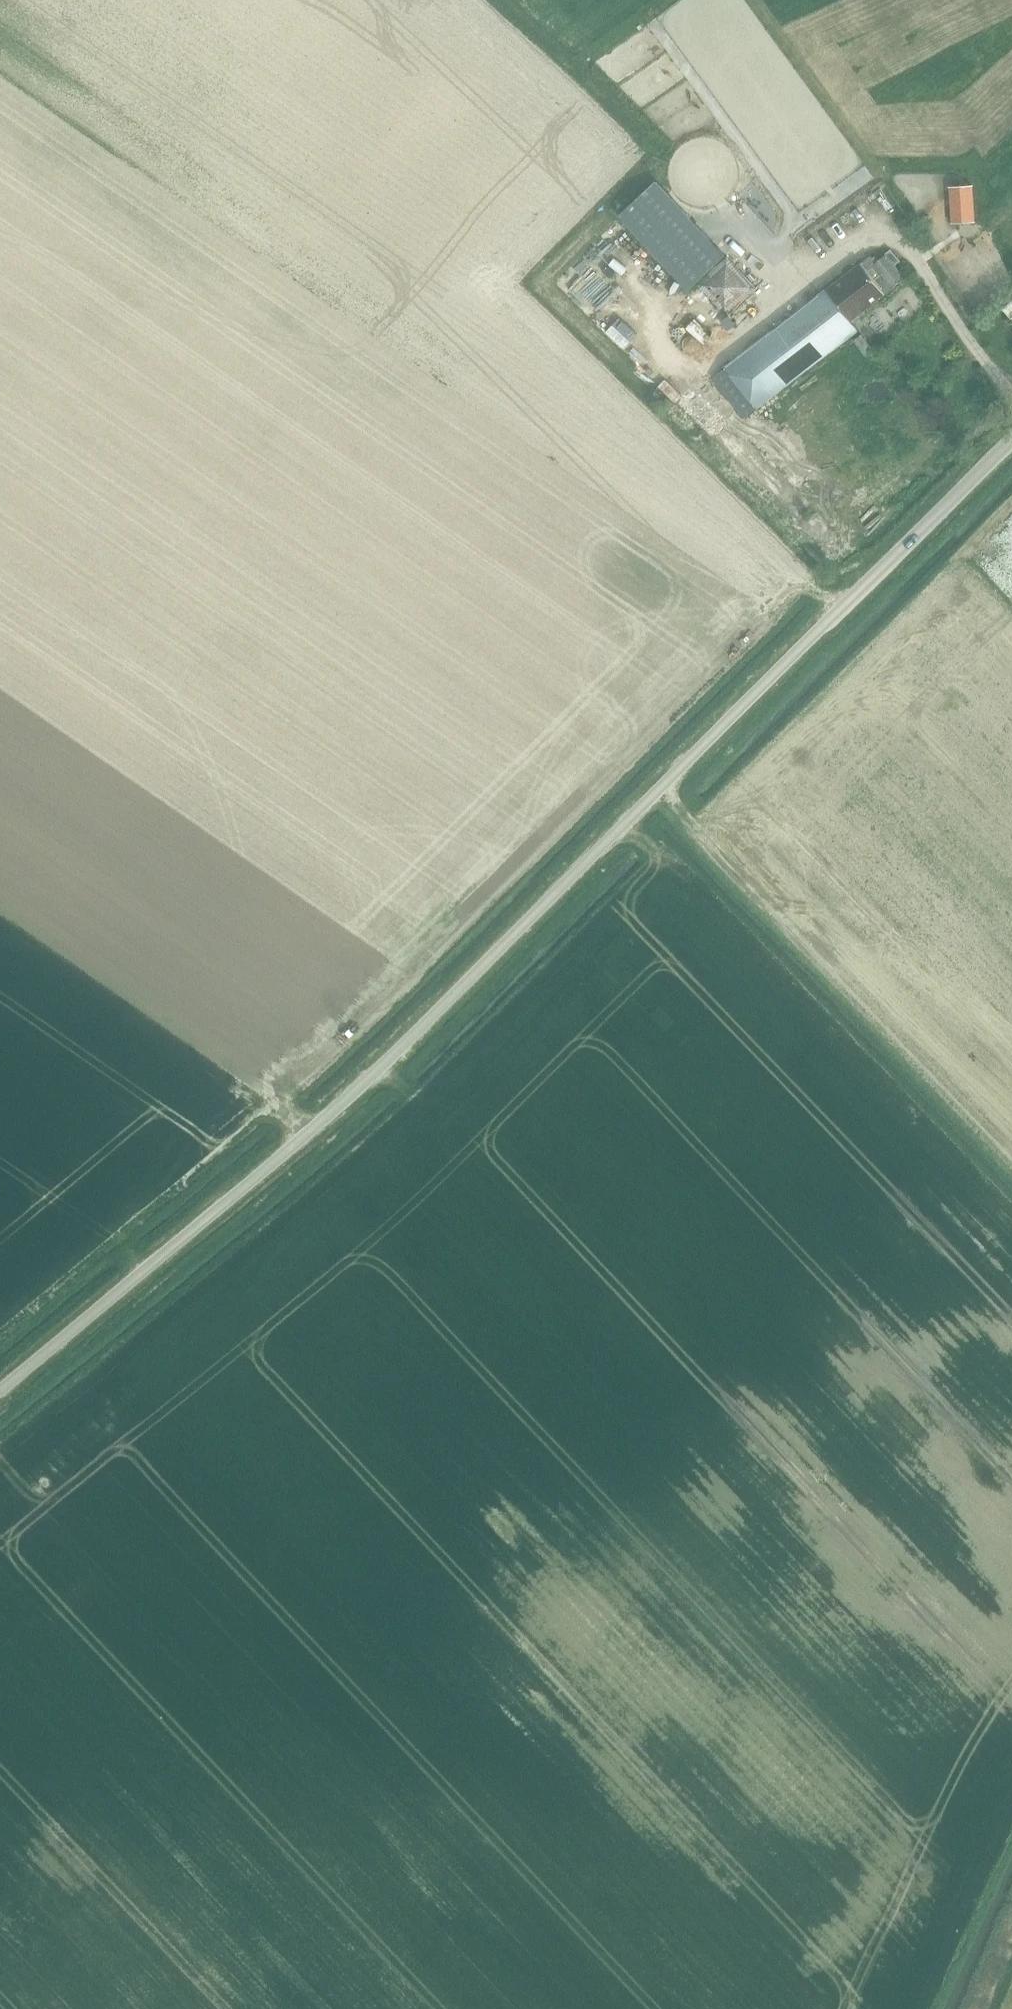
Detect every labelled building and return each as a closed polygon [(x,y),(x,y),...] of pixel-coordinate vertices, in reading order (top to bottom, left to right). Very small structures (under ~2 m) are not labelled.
[(684,288),(722,253),(654,179),(616,214),(684,288)] [(950,187),(952,222),(974,221),(972,186),(950,187)] [(758,223),(718,257),(743,286),(783,252),(758,223)] [(848,320),(904,277),(892,262),(897,258),(890,249),(876,260),(870,253),(711,376),(742,416),(855,329),(848,320)]
